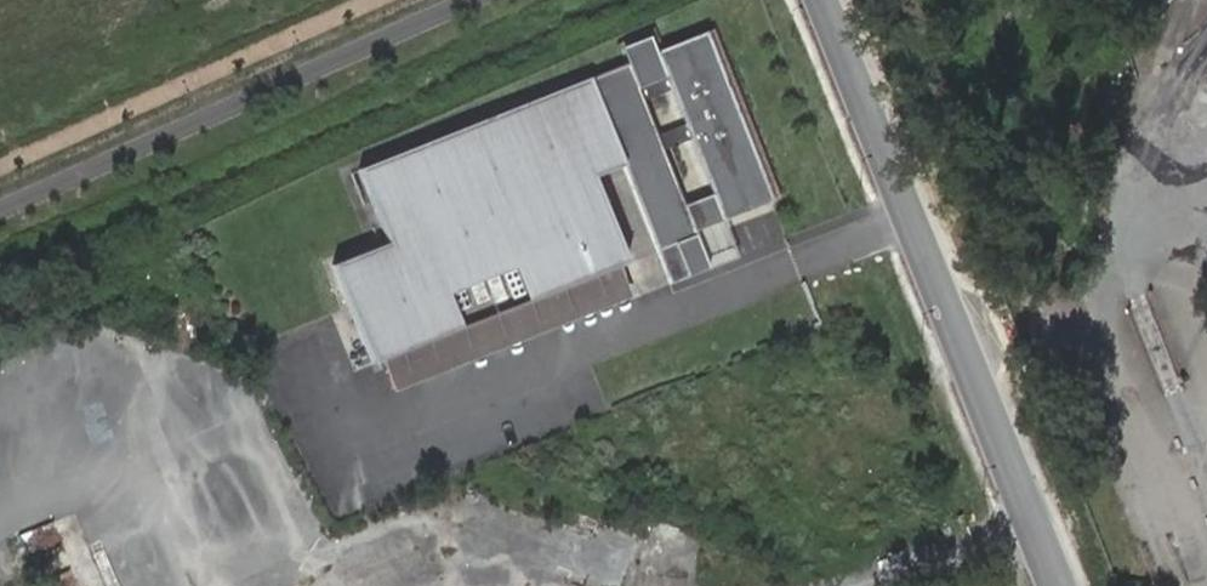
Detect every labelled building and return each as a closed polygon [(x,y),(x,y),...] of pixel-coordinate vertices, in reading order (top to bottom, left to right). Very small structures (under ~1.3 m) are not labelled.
[(626,61),(636,88),(664,78),(658,64),(648,37),(620,47),(626,61)] [(636,88),(626,61),(357,167),(386,241),(330,263),(369,362),(379,358),(627,261),(594,177),(620,167),(666,284),(687,276),(674,242),(693,234),(659,148),(685,138),(712,207),(767,186),(711,43),(658,64),(664,78),(636,88)] [(693,234),(674,242),(687,276),(706,268),(693,234)] [(379,358),(391,389),(639,292),(627,261),(379,358)] [(565,564),(580,510),(556,504),(541,558),(565,564)] [(563,566),(611,585),(625,585),(644,539),(585,514),(563,566)]
